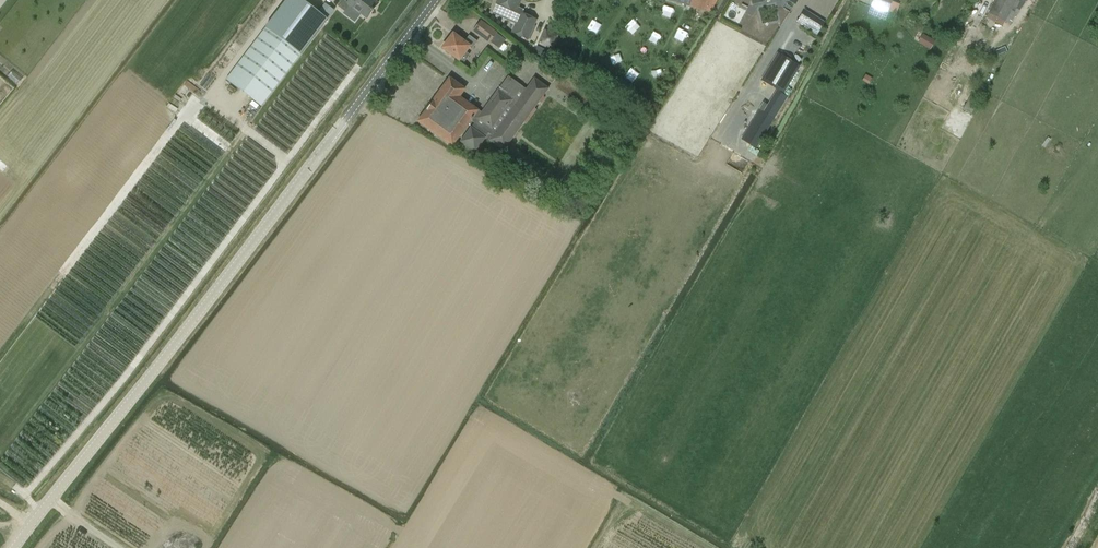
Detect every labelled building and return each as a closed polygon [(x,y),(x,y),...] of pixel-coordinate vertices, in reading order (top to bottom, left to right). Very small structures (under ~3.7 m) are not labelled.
[(323,26),(328,20),(319,13),(302,0),(287,0),(266,28),(301,54),(323,26)] [(349,5),(366,19),(378,3),(374,0),(349,0),(347,3),(343,0),(342,0),(338,6),(345,11),(349,5)] [(519,0),(498,0),(496,3),(516,12),(520,2),(518,1),(519,0)] [(710,13),(718,0),(669,0),(710,13)] [(898,13),(902,2),(897,0),(874,0),(870,14),(888,20),(891,11),(898,13)] [(989,13),(986,18),(1002,26),(1004,21),(1005,22),(1005,21),(1011,24),(1017,13),(1019,14),(1026,0),(995,0),(988,13),(989,13)] [(667,4),(662,14),(672,18),(676,9),(667,4)] [(825,22),(805,9),(796,23),(817,36),(825,22)] [(520,12),(511,33),(528,40),(529,37),(534,39),(539,28),(535,26),(538,20),(520,12)] [(587,29),(597,33),(602,23),(592,18),(587,29)] [(472,31),(495,47),(503,35),(480,20),(472,31)] [(552,50),(563,31),(552,25),(541,43),(552,50)] [(266,28),(226,80),(252,100),(261,106),(301,54),(266,28)] [(459,60),(468,47),(472,50),(478,42),(469,36),(464,43),(453,35),(443,48),(451,55),(459,60)] [(935,42),(923,35),(919,43),(930,50),(935,42)] [(763,81),(787,93),(804,65),(782,52),(763,81)] [(537,56),(534,61),(540,66),(544,61),(537,56)] [(618,72),(624,64),(618,59),(611,66),(618,72)] [(637,81),(640,72),(631,69),(628,79),(637,81)] [(861,81),(868,84),(872,77),(866,74),(861,81)] [(548,88),(534,78),(526,89),(508,76),(498,90),(481,114),(477,111),(459,97),(464,89),(449,79),(418,122),(452,146),(470,120),(474,123),(461,142),(475,152),(488,133),(492,136),(489,140),(503,151),(535,107),(548,88)] [(971,114),(978,102),(970,97),(963,109),(971,114)]
